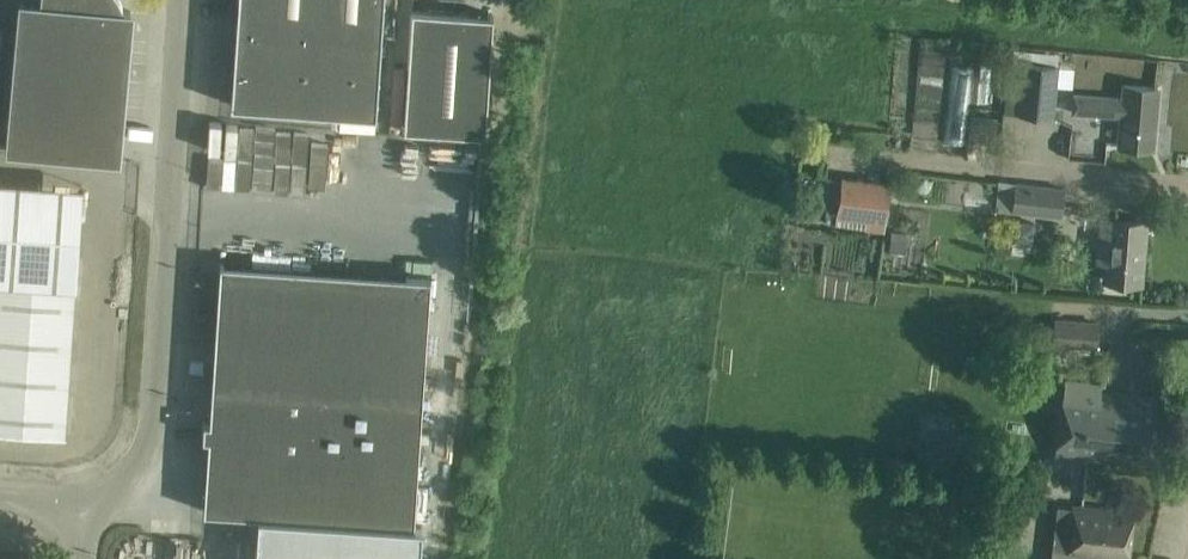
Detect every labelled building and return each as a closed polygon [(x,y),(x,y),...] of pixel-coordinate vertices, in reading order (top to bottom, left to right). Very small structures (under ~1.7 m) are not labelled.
[(123,6),(120,0),(40,0),(40,3),(21,1),(7,149),(117,158),(130,11),(122,10),(123,6)] [(384,0),(238,0),(231,104),(376,114),(384,0)] [(485,133),(493,14),(412,8),(404,127),(485,133)] [(1059,63),(1023,60),(1018,112),(1054,115),(1059,63)] [(945,140),(965,143),(976,67),(956,64),(945,140)] [(1118,145),(1128,146),(1152,148),(1157,86),(1124,84),(1123,97),(1076,93),(1075,111),(1121,115),(1118,145)] [(281,121),(211,121),(211,136),(281,136),(281,121)] [(885,231),(892,182),(842,175),(837,216),(839,216),(838,225),(885,231)] [(65,435),(75,285),(81,184),(0,179),(0,430),(65,435)] [(1061,215),(1065,188),(999,180),(996,208),(1061,215)] [(1146,221),(1122,219),(1099,217),(1095,262),(1106,263),(1104,280),(1141,283),(1146,221)] [(892,230),(890,248),(904,249),(906,232),(892,230)] [(204,422),(203,437),(209,437),(204,510),(228,512),(258,514),(414,524),(431,276),(244,264),(221,263),(220,263),(210,422),(204,422)] [(1055,318),(1054,342),(1097,345),(1099,322),(1055,318)] [(1100,385),(1077,382),(1066,380),(1055,456),(1087,459),(1088,455),(1151,461),(1160,402),(1099,394),(1100,385)] [(965,442),(925,438),(923,456),(963,460),(965,442)] [(1109,557),(1122,558),(1129,558),(1134,512),(1072,505),(1067,550),(1053,548),(1052,556),(1048,556),(1047,558),(1108,558),(1109,557)] [(419,558),(421,525),(414,524),(258,514),(256,547),(255,558),(419,558)] [(0,550),(0,558),(28,558),(28,552),(0,550)]
